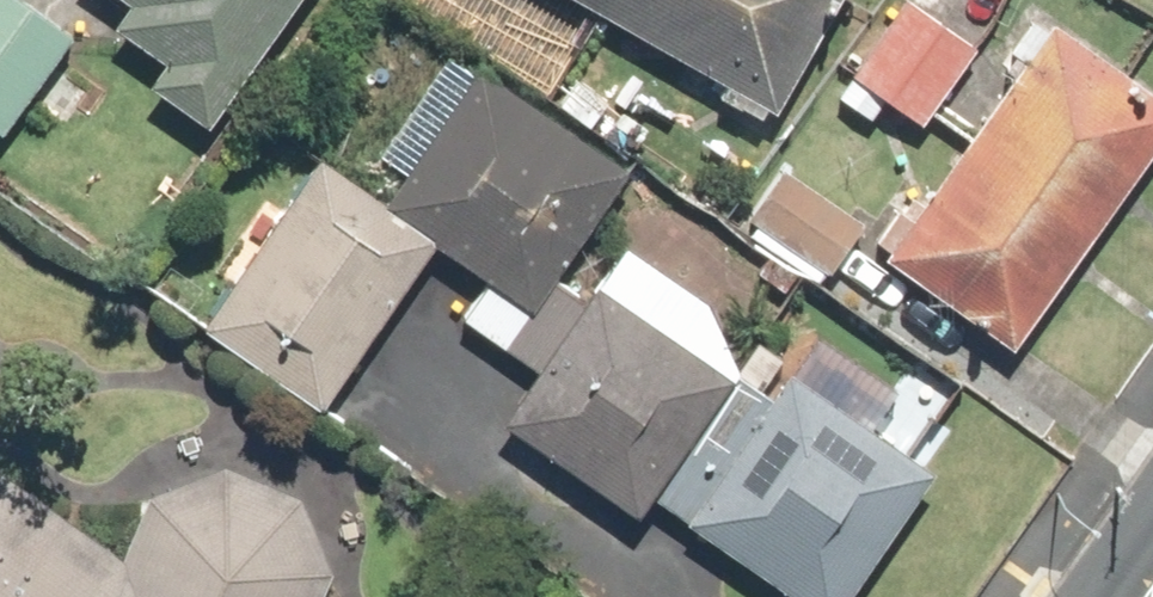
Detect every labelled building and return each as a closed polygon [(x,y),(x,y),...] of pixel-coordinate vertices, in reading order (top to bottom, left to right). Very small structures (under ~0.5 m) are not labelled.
[(17,0),(0,0),(0,136),(71,39),(17,0)] [(291,0),(120,0),(125,3),(107,32),(163,67),(148,90),(208,129),(291,0)] [(626,30),(775,110),(835,0),(582,0),(597,8),(581,38),(613,55),(626,30)] [(906,0),(905,0),(844,71),(910,127),(971,56),(906,0)] [(869,245),(1006,346),(1152,147),(1152,100),(1052,26),(913,215),(898,204),(869,245)] [(459,319),(533,373),(582,305),(547,280),(627,171),(480,64),(381,198),(323,155),(197,325),(311,408),(431,246),(484,285),(459,319)] [(860,222),(775,167),(739,223),(824,278),(860,222)] [(601,280),(533,373),(491,428),(631,530),(653,500),(740,382),(601,280)] [(653,500),(786,596),(837,596),(927,475),(782,369),(761,398),(740,382),(653,500)] [(329,575),(298,497),(220,466),(145,498),(120,560),(0,477),(0,596),(320,596),(329,575)]
